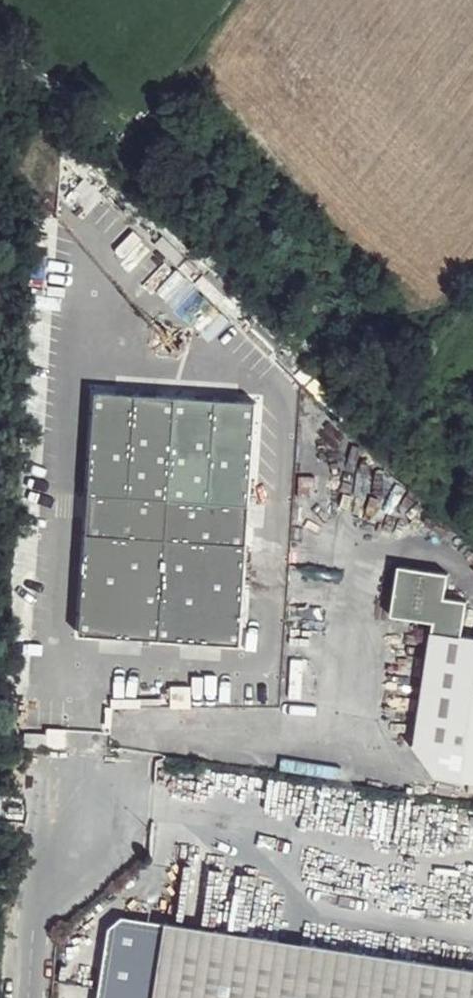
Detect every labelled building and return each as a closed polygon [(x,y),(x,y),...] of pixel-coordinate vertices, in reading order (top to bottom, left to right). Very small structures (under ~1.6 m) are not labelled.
[(99,390),(82,630),(239,641),(256,401),(99,390)] [(399,565),(389,614),(399,615),(409,608),(426,610),(434,622),(433,631),(459,635),(466,600),(445,596),(449,573),(399,565)] [(409,608),(399,615),(434,622),(426,610),(409,608)] [(433,631),(413,744),(436,775),(472,781),(472,637),(459,635),(433,631)] [(48,729),(28,729),(27,740),(47,741),(48,729)] [(167,924),(157,997),(472,997),(472,972),(167,924)]
